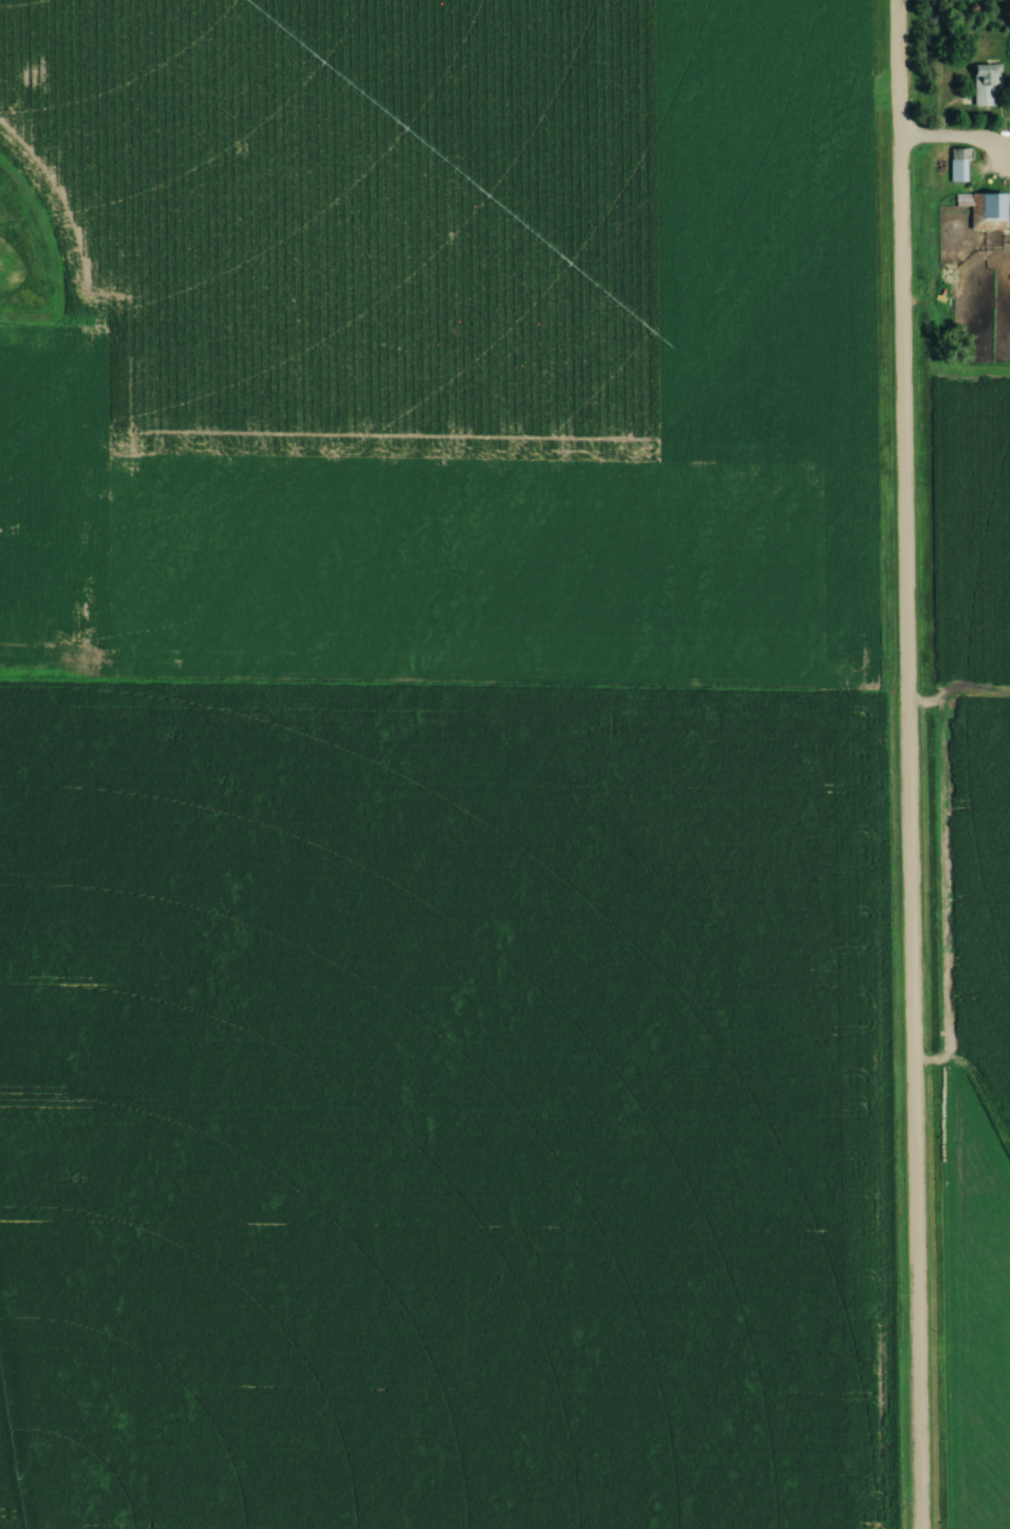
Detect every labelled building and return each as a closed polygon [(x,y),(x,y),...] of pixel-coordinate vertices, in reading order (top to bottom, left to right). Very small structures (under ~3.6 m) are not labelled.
[(972,107),(991,107),(991,87),(999,87),(999,66),(972,66),(972,107)] [(948,183),(966,183),(966,150),(948,150),(948,183)] [(969,232),(1003,232),(1003,195),(954,195),(954,207),(969,207),(969,232)]
